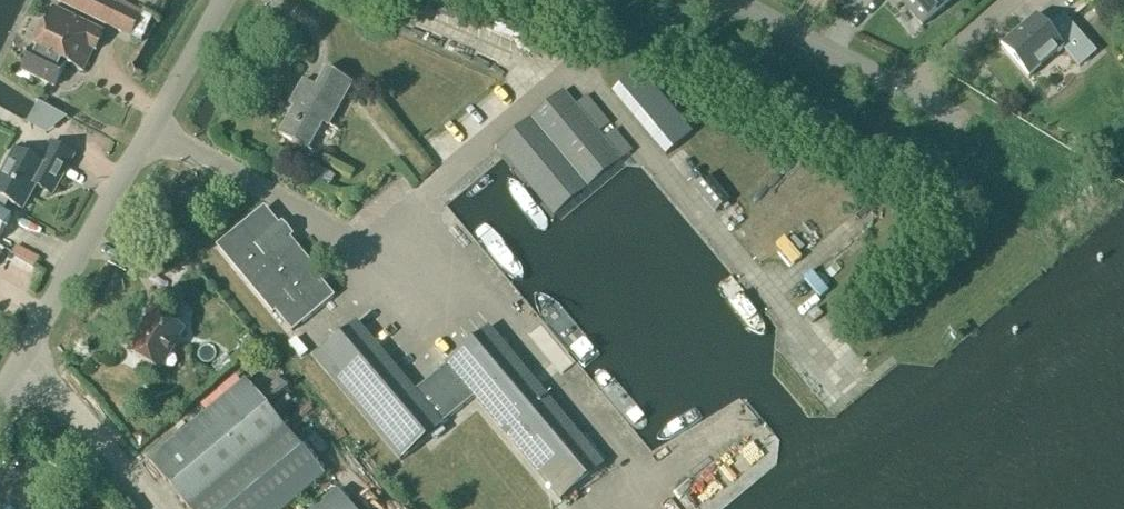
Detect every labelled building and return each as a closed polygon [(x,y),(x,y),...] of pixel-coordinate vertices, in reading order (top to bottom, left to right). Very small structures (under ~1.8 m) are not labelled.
[(118,0),(117,0),(116,3),(109,0),(56,0),(56,1),(130,38),(142,12),(118,0)] [(922,26),(953,0),(900,0),(922,26)] [(66,64),(82,72),(102,32),(54,8),(22,72),(55,88),(66,64)] [(1070,57),(1079,67),(1096,52),(1062,13),(1046,27),(1036,16),(1001,46),(1029,77),(1055,54),(1063,63),(1070,57)] [(618,46),(592,67),(645,130),(670,109),(618,46)] [(322,124),(328,127),(353,84),(326,69),(315,87),(303,81),(290,105),(294,108),(278,134),(307,151),(322,124)] [(605,117),(581,88),(569,98),(563,91),(497,147),(555,217),(633,151),(614,129),(602,139),(593,127),(605,117)] [(52,195),(73,156),(51,144),(40,165),(15,151),(0,178),(0,197),(22,210),(35,186),(52,195)] [(708,176),(694,189),(715,214),(730,201),(708,176)] [(11,218),(0,211),(0,238),(11,218)] [(281,224),(276,227),(264,212),(221,248),(292,332),(334,297),(288,241),(292,237),(281,224)] [(786,234),(777,243),(794,262),(804,253),(786,234)] [(128,353),(161,372),(185,332),(151,312),(128,353)] [(474,397),(561,501),(603,466),(488,328),(446,363),(447,365),(414,392),(356,322),(313,358),(400,461),(442,426),(441,424),(474,397)] [(244,381),(149,461),(189,508),(286,508),(324,477),(244,381)] [(336,491),(315,508),(350,508),(336,491)]
